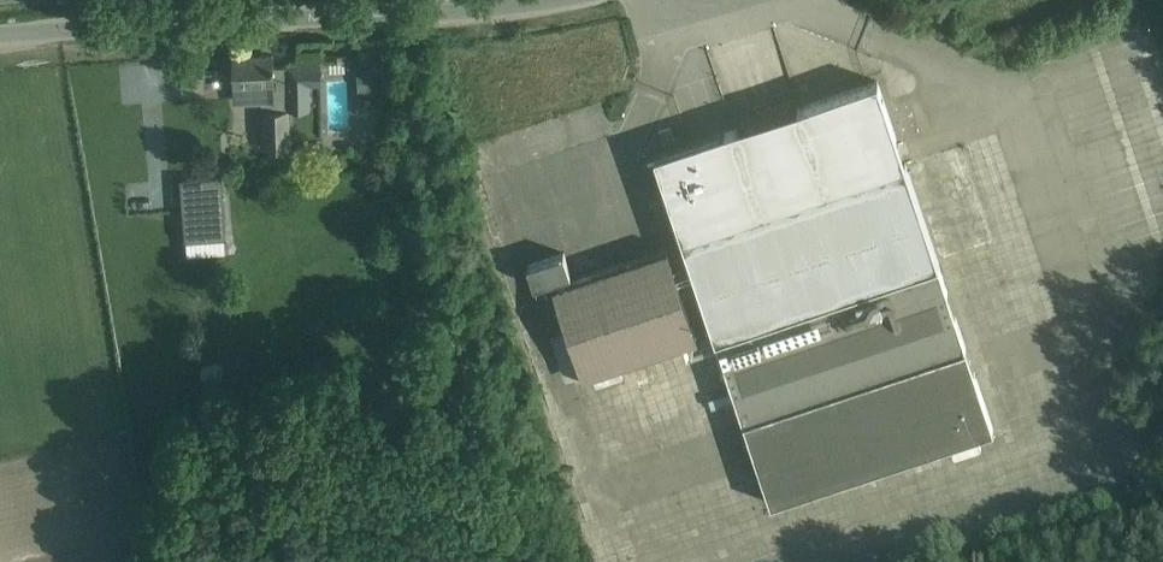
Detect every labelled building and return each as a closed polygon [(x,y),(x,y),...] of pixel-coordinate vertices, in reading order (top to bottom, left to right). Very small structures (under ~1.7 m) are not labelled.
[(1120,59),(1126,77),(1161,64),(1155,47),(1120,59)] [(234,55),(234,79),(244,79),(244,101),(264,101),(265,147),(291,147),(289,101),(288,66),(274,66),(274,63),(273,63),(272,54),(234,55)] [(288,66),(289,101),(303,100),(302,81),(321,80),(320,63),(288,64),(288,66)] [(377,66),(358,67),(359,93),(378,92),(377,66)] [(719,132),(648,156),(649,159),(655,157),(771,503),(994,429),(877,81),(798,107),(814,156),(752,177),(735,128),(719,133),(719,132)] [(1162,103),(1162,82),(1145,88),(1152,107),(1162,103)] [(185,239),(224,237),(220,175),(180,178),(184,240),(185,239)] [(564,253),(527,265),(534,285),(538,284),(540,289),(540,290),(536,291),(549,329),(566,324),(568,329),(583,374),(583,376),(583,377),(698,339),(675,272),(686,269),(685,267),(679,248),(668,251),(668,250),(667,248),(571,280),(571,279),(569,274),(571,273),(570,272),(564,253)] [(621,369),(642,428),(677,416),(657,357),(621,369)] [(543,412),(565,479),(585,472),(563,405),(543,412)]
